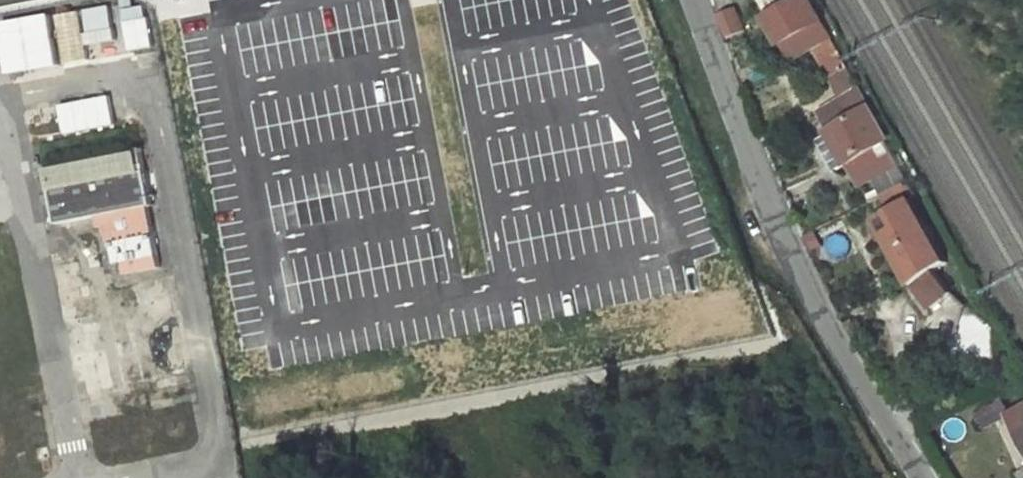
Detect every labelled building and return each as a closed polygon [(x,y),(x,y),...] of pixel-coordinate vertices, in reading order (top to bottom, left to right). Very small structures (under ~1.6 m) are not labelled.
[(769,17),(785,44),(824,20),(814,0),(799,0),(769,17)] [(73,62),(88,58),(85,46),(118,40),(111,5),(63,15),(73,62)] [(57,16),(3,23),(9,76),(63,70),(57,16)] [(903,161),(824,20),(785,44),(789,50),(811,37),(843,99),(821,112),(833,133),(819,141),(836,170),(849,162),(861,184),(903,161)] [(57,107),(63,137),(119,126),(112,95),(57,107)] [(46,220),(139,199),(130,144),(33,162),(46,220)] [(908,181),(882,193),(886,202),(912,189),(908,181)] [(914,200),(880,219),(890,237),(914,281),(924,295),(934,311),(953,295),(941,272),(951,262),(914,200)] [(890,237),(880,219),(869,226),(880,243),(890,237)] [(89,262),(113,382),(173,368),(151,249),(89,262)] [(992,327),(948,329),(950,360),(993,358),(992,327)] [(1008,400),(981,413),(986,424),(1012,412),(1008,400)]
